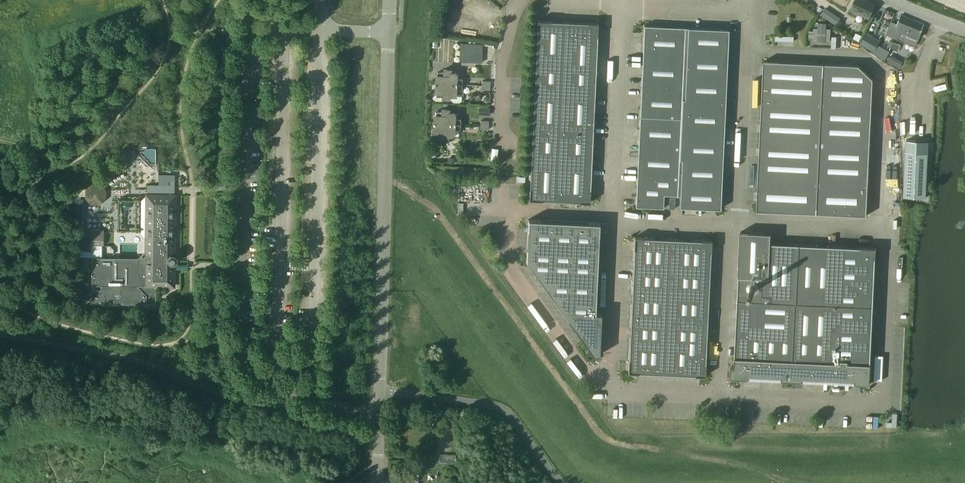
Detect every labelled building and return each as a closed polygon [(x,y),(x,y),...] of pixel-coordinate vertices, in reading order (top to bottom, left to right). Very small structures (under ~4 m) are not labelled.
[(868,0),(855,0),(850,10),(858,14),(859,11),(871,16),(876,4),(868,0)] [(904,33),(906,28),(910,29),(914,20),(901,15),(897,24),(891,22),(886,34),(898,39),(901,31),(904,33)] [(587,23),(550,21),(537,20),(537,31),(532,142),(530,189),(529,189),(529,199),(542,200),(578,202),(579,202),(590,202),(590,189),(597,36),(598,23),(587,23)] [(901,31),(898,39),(915,46),(924,24),(914,20),(910,29),(906,28),(904,33),(901,31)] [(644,25),(636,187),(635,207),(641,207),(662,208),(663,208),(664,195),(680,196),(679,207),(720,209),(728,29),(674,27),(644,25)] [(857,32),(853,38),(859,41),(862,35),(857,32)] [(867,33),(861,44),(874,51),(880,41),(867,33)] [(894,42),(891,47),(898,50),(900,44),(894,42)] [(890,54),(887,61),(899,68),(903,61),(890,54)] [(859,65),(770,61),(764,61),(761,124),(761,132),(760,149),(757,210),(867,215),(871,116),(873,79),(859,65)] [(434,83),(462,84),(462,79),(457,79),(457,72),(453,72),(453,70),(451,70),(451,69),(442,68),(442,72),(437,72),(437,74),(434,74),(434,83)] [(462,90),(462,84),(434,83),(434,93),(436,93),(436,95),(441,95),(441,99),(450,99),(450,96),(456,96),(457,90),(462,90)] [(433,123),(461,124),(461,113),(455,113),(455,112),(449,112),(449,109),(440,108),(440,112),(435,112),(435,114),(433,114),(433,123)] [(461,124),(433,123),(432,132),(440,133),(440,135),(430,134),(430,141),(448,141),(448,136),(455,136),(455,130),(460,130),(461,124)] [(491,148),(490,165),(498,165),(499,149),(491,149),(491,148)] [(499,149),(498,165),(505,166),(506,149),(499,149)] [(506,149),(505,166),(513,166),(514,150),(506,149)] [(521,166),(521,150),(514,150),(513,166),(521,166)] [(906,151),(904,196),(926,197),(928,152),(906,151)] [(104,191),(99,186),(90,186),(88,188),(87,198),(92,202),(99,203),(103,198),(104,191)] [(92,257),(91,285),(101,285),(101,290),(91,290),(91,303),(146,304),(156,304),(156,286),(174,287),(174,264),(177,261),(177,257),(174,254),(175,195),(147,195),(141,200),(141,234),(145,238),(146,238),(146,249),(146,254),(142,258),(92,257)] [(528,219),(526,262),(593,355),(599,233),(609,234),(609,223),(588,222),(539,220),(528,219)] [(102,243),(102,231),(92,231),(92,243),(102,243)] [(803,380),(830,382),(855,383),(870,384),(871,363),(876,259),(876,258),(877,247),(860,247),(856,247),(771,243),(771,233),(740,232),(738,275),(738,276),(739,276),(735,366),(731,366),(731,377),(749,378),(782,379),(782,380),(803,381),(803,380)] [(634,249),(633,270),(628,361),(628,372),(638,373),(695,375),(695,376),(705,376),(705,364),(711,252),(711,240),(701,240),(654,238),(644,238),(644,237),(634,237),(634,249)] [(425,464),(425,457),(415,456),(414,465),(414,471),(423,472),(423,465),(423,464),(425,464)]
